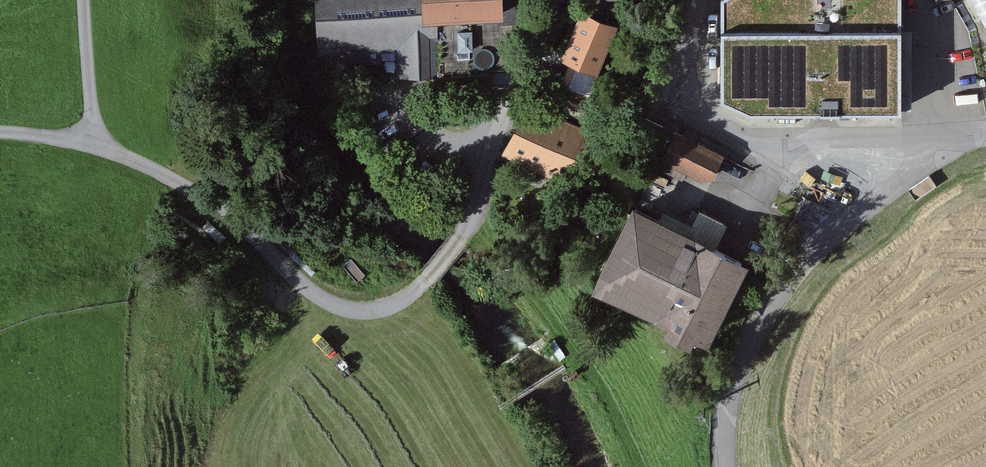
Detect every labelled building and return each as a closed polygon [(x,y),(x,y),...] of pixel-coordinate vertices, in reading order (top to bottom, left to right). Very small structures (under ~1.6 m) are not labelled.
[(317,45),(395,42),(396,76),(517,72),(514,0),(315,0),(317,45)] [(720,91),(750,107),(907,105),(904,0),(721,0),(720,91)] [(615,26),(583,12),(564,57),(596,71),(615,26)] [(586,133),(529,106),(507,152),(564,179),(586,133)] [(731,154),(683,129),(667,159),(715,183),(731,154)] [(760,261),(648,205),(608,285),(720,341),(760,261)]
